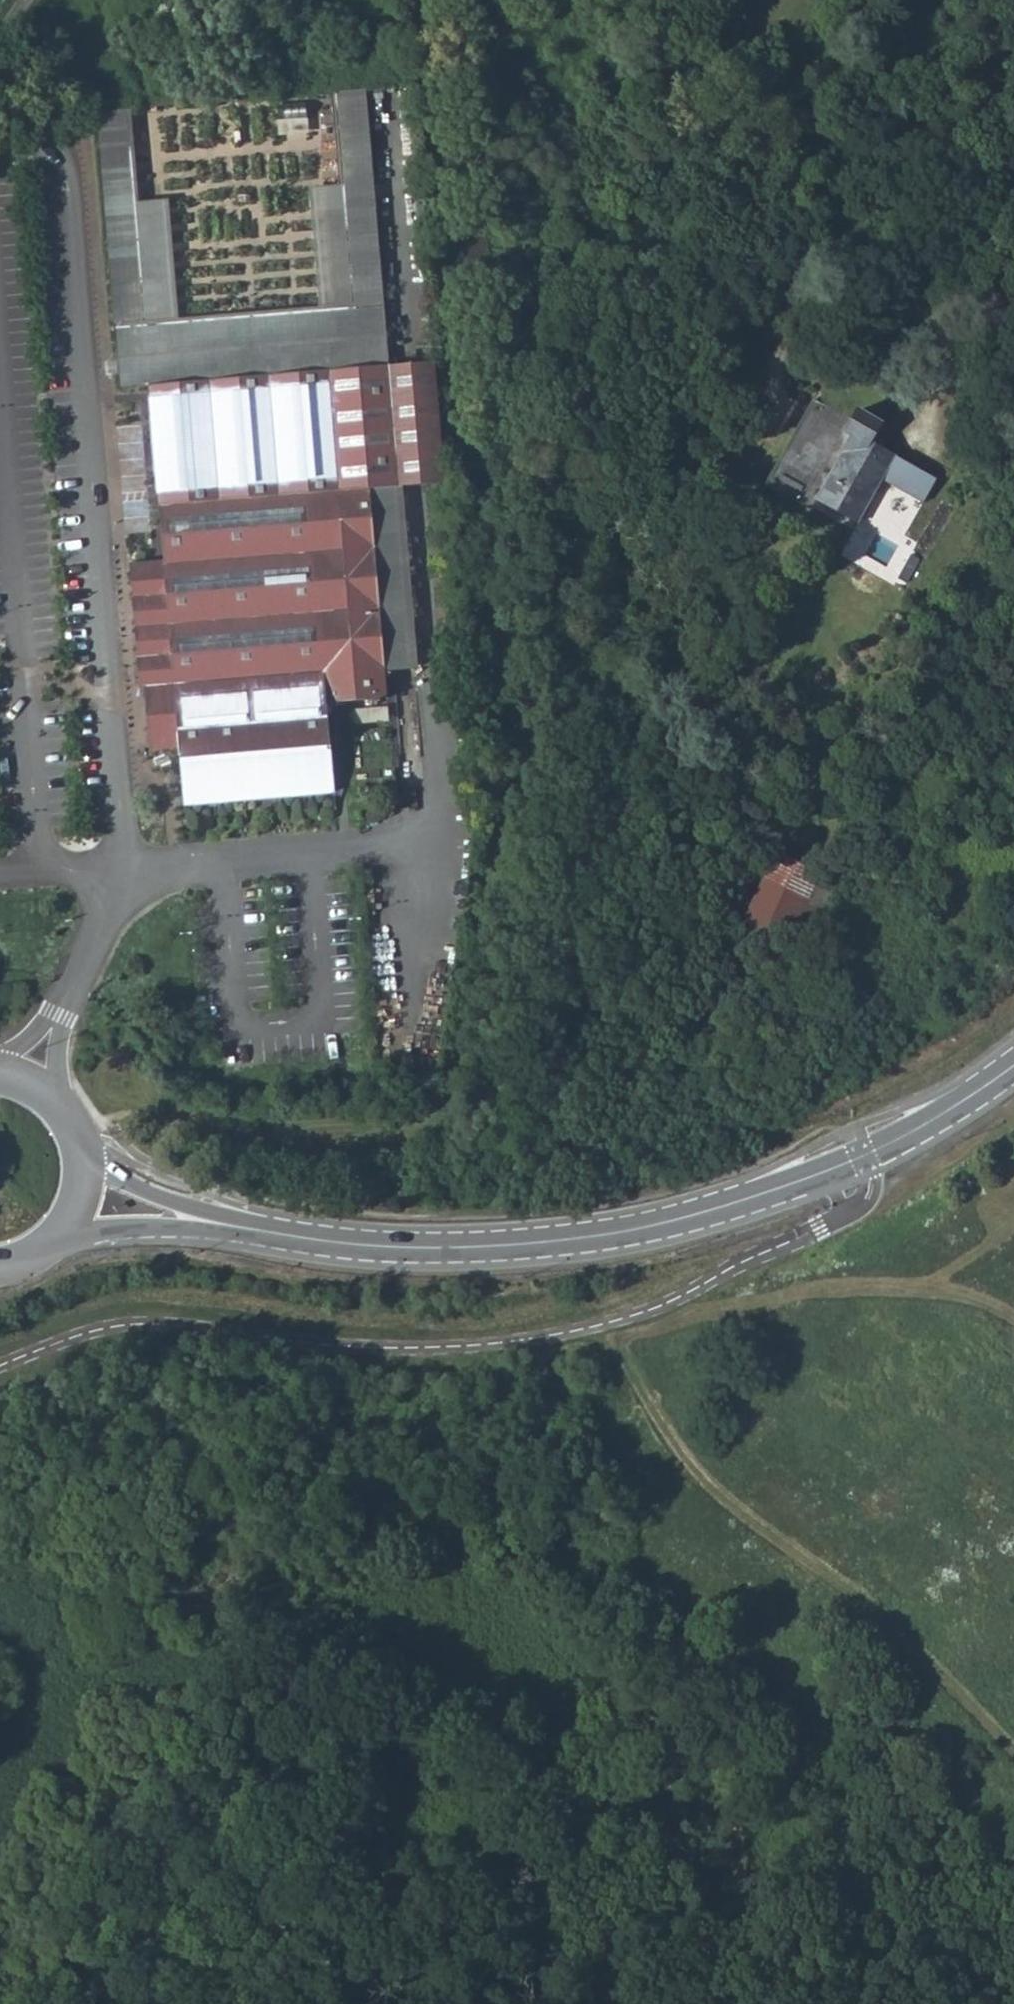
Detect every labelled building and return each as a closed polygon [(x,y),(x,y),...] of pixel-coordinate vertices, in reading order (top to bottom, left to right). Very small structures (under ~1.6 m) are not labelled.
[(109,365),(138,362),(377,342),(355,66),(321,69),(328,162),(298,164),(308,283),(167,295),(158,176),(128,178),(120,85),(86,88),(109,365)] [(422,339),(377,342),(388,463),(432,459),(422,339)] [(377,342),(138,362),(154,572),(125,574),(134,695),(144,694),(147,724),(167,722),(169,752),(174,812),(325,799),(317,710),(377,705),(375,675),(358,466),(388,463),(377,342)] [(878,425),(856,412),(851,422),(814,400),(765,486),(799,505),(844,424),(848,426),(844,434),(850,437),(814,498),(857,523),(881,480),(921,503),(934,481),(867,443),(878,425)] [(405,672),(388,463),(358,466),(375,675),(405,672)] [(144,694),(134,695),(139,754),(169,752),(167,722),(147,724),(144,694)] [(770,856),(734,934),(805,968),(838,892),(840,884),(771,853),(770,856)]
